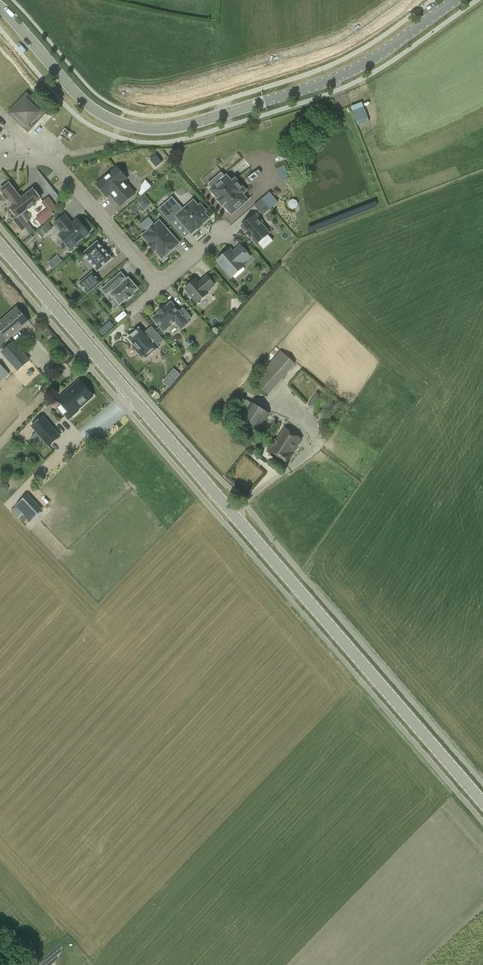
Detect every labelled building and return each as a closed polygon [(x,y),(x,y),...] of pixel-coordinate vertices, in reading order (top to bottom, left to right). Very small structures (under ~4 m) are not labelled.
[(7,113),(26,130),(36,119),(34,117),(40,111),(29,100),(23,107),(18,102),(7,113)] [(151,159),(157,166),(163,162),(156,155),(151,159)] [(114,168),(96,184),(106,196),(109,193),(120,206),(135,193),(124,181),(127,178),(116,166),(114,168)] [(213,188),(210,190),(218,199),(217,200),(222,206),(223,205),(231,214),(247,200),(242,194),(245,191),(235,179),(231,182),(226,176),(224,178),(223,176),(211,186),(213,188)] [(140,190),(140,191),(143,194),(151,187),(145,180),(141,186),(141,188),(141,189),(140,190)] [(30,225),(27,222),(31,219),(25,211),(41,199),(33,189),(21,198),(9,183),(0,190),(12,206),(9,208),(12,212),(9,215),(22,231),(30,225)] [(48,197),(42,202),(47,207),(52,203),(48,197)] [(138,201),(145,209),(150,205),(143,197),(138,201)] [(254,205),(263,215),(270,208),(262,198),(254,205)] [(175,216),(191,234),(209,218),(204,213),(206,211),(200,204),(198,206),(193,200),(179,213),(168,201),(159,209),(170,221),(175,216)] [(49,209),(37,219),(41,225),(53,215),(49,209)] [(89,233),(77,219),(72,224),(64,214),(57,220),(54,223),(62,232),(59,235),(71,249),(89,233)] [(262,222),(256,214),(241,226),(246,233),(250,238),(251,238),(256,244),(269,233),(261,223),(262,222)] [(170,244),(175,239),(159,221),(154,226),(152,224),(146,229),(148,231),(142,236),(143,237),(149,244),(148,244),(154,251),(155,250),(161,258),(173,248),(170,244)] [(40,230),(45,235),(53,228),(49,223),(40,230)] [(97,241),(82,254),(97,271),(111,258),(97,241)] [(217,260),(226,272),(231,277),(244,266),(242,263),(249,256),(240,246),(233,252),(230,249),(217,260)] [(78,283),(88,295),(102,282),(92,271),(78,283)] [(121,272),(101,289),(106,295),(112,289),(113,291),(110,294),(119,304),(125,299),(126,300),(132,295),(131,294),(137,289),(128,278),(122,283),(120,282),(125,278),(121,272)] [(195,279),(184,288),(188,292),(186,293),(190,298),(192,297),(197,303),(208,293),(206,292),(214,284),(207,275),(198,283),(195,279)] [(190,323),(188,320),(191,317),(183,307),(178,311),(171,303),(165,308),(163,307),(157,312),(158,313),(153,318),(163,331),(175,321),(182,329),(190,323)] [(8,339),(29,321),(17,307),(0,321),(0,330),(8,339)] [(154,339),(147,331),(144,333),(139,328),(128,338),(133,344),(136,343),(141,348),(137,352),(142,358),(144,356),(145,358),(157,348),(156,346),(158,344),(163,340),(159,335),(154,339)] [(13,341),(1,352),(17,371),(30,360),(13,341)] [(253,382),(268,395),(296,364),(280,350),(253,382)] [(174,369),(168,375),(175,381),(180,375),(174,369)] [(56,400),(67,412),(64,415),(68,420),(79,411),(78,409),(94,396),(80,380),(56,400)] [(308,406),(317,412),(326,398),(317,392),(308,406)] [(250,404),(237,424),(255,436),(256,433),(269,413),(252,402),(250,404)] [(59,436),(42,416),(32,426),(49,445),(59,436)] [(292,454),(302,439),(284,428),(276,440),(275,439),(266,452),(285,464),(292,454)] [(28,494),(15,505),(30,522),(43,510),(28,494)]
